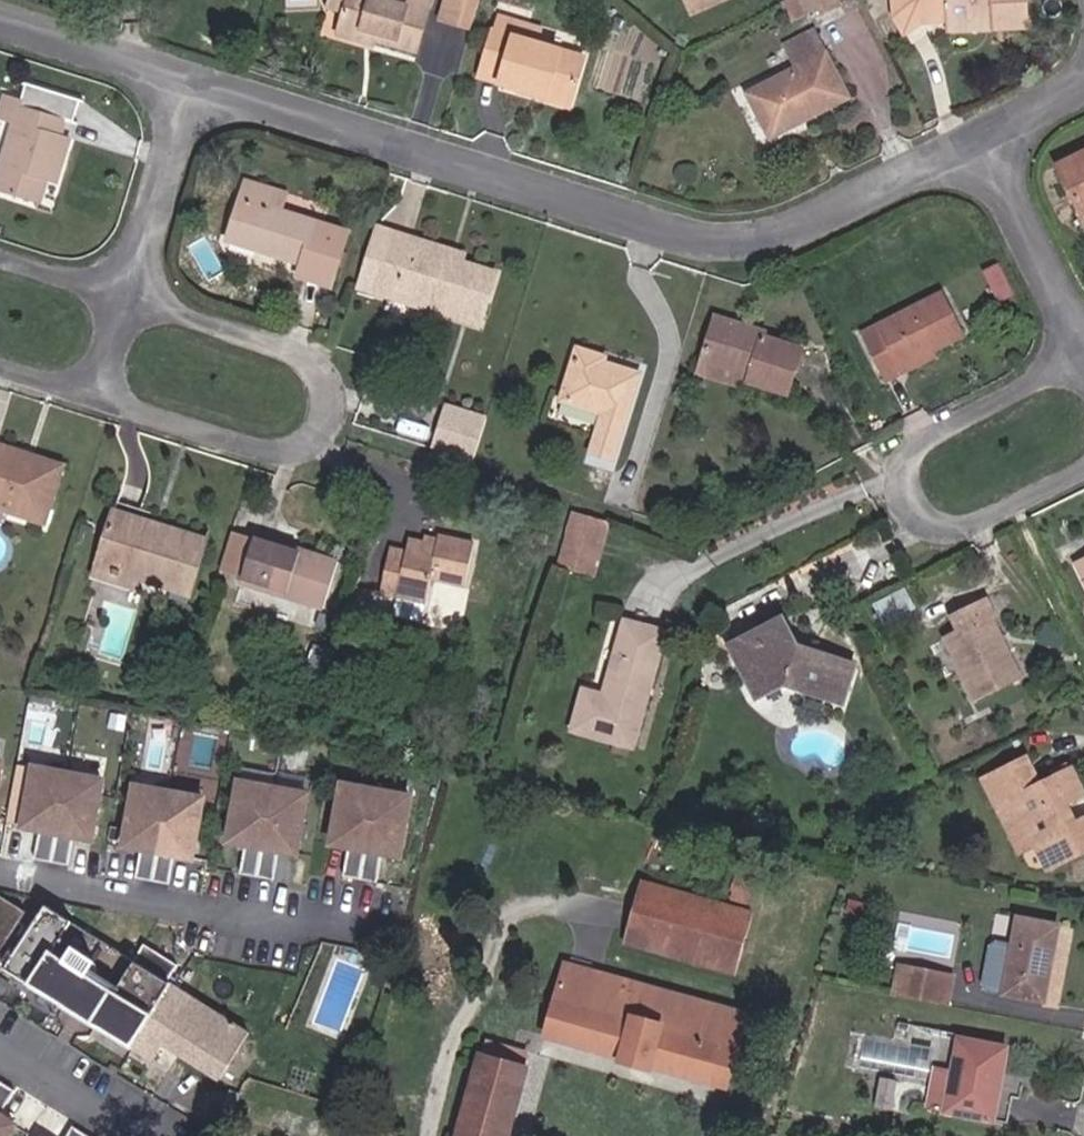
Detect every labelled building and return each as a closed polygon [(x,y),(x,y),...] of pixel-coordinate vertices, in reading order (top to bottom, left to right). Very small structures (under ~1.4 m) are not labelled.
[(341,2),(335,22),(423,48),(437,0),(342,0),(341,2)] [(477,19),(484,0),(453,0),(449,10),(477,19)] [(719,0),(683,0),(689,13),(719,0)] [(806,19),(816,15),(810,0),(798,0),(806,19)] [(816,15),(819,20),(840,12),(835,0),(810,0),(816,15)] [(892,13),(905,33),(917,16),(944,15),(984,12),(984,26),(1023,23),(1022,0),(890,0),(892,13)] [(984,26),(984,12),(944,15),(945,29),(984,26)] [(545,27),(506,15),(489,76),(525,86),(527,80),(575,93),(586,53),(541,40),(545,27)] [(744,89),(765,132),(843,93),(812,30),(784,45),(793,63),(744,89)] [(575,93),(527,80),(525,86),(573,100),(575,93)] [(49,177),(53,165),(65,169),(75,137),(62,133),(67,116),(28,104),(30,99),(13,94),(5,120),(19,124),(0,184),(0,188),(41,201),(49,177)] [(1068,211),(1083,203),(1083,145),(1046,163),(1068,211)] [(62,180),(65,169),(53,165),(49,177),(62,180)] [(263,206),(269,191),(242,182),(221,238),(297,263),(330,273),(342,232),(275,211),(263,206)] [(280,195),(269,191),(263,206),(275,211),(280,195)] [(1068,211),(1074,221),(1083,217),(1083,203),(1068,211)] [(390,243),(440,257),(438,265),(451,268),(452,261),(454,252),(393,234),(390,243)] [(475,317),(489,272),(452,261),(451,268),(438,265),(440,257),(390,243),(373,293),(392,299),(395,291),(475,317)] [(326,286),(330,273),(297,263),(292,276),(326,286)] [(988,270),(974,276),(988,307),(1002,300),(988,270)] [(473,324),(475,317),(395,291),(392,299),(473,324)] [(920,344),(922,351),(952,336),(933,296),(854,338),(872,381),(892,371),(886,360),(920,344)] [(704,315),(691,357),(739,373),(738,377),(775,389),(787,350),(752,338),(754,332),(704,315)] [(920,344),(886,360),(892,371),(923,353),(922,351),(920,344)] [(581,451),(602,458),(630,373),(595,361),(597,357),(567,347),(551,399),(594,413),(581,451)] [(738,377),(739,373),(691,357),(688,367),(735,385),(738,377)] [(473,458),(486,414),(443,402),(430,445),(473,458)] [(19,477),(22,466),(0,459),(0,512),(1,513),(0,517),(0,522),(39,534),(54,487),(19,477)] [(57,476),(22,466),(19,477),(54,487),(57,476)] [(546,561),(575,570),(591,521),(560,512),(546,561)] [(103,518),(86,570),(176,599),(195,547),(103,518)] [(1057,546),(1083,603),(1083,534),(1057,546)] [(244,544),(228,591),(314,618),(329,571),(244,544)] [(454,584),(460,550),(428,545),(424,561),(395,556),(393,563),(377,562),(371,597),(417,605),(422,580),(454,584)] [(961,685),(1003,663),(974,606),(982,602),(973,583),(936,601),(944,616),(929,624),(961,685)] [(886,613),(878,594),(848,607),(857,626),(886,613)] [(764,614),(708,642),(736,692),(766,679),(821,698),(834,662),(777,640),(764,614)] [(647,637),(610,626),(587,700),(569,694),(557,732),(614,749),(647,637)] [(992,784),(1017,830),(1029,853),(1083,824),(1083,816),(1074,795),(1050,807),(1042,792),(1066,780),(1052,753),(1023,767),(1008,741),(965,762),(980,790),(992,784)] [(15,756),(0,754),(0,760),(13,762),(15,756)] [(4,817),(13,762),(0,760),(0,816),(4,817)] [(64,771),(65,766),(46,763),(45,768),(64,771)] [(105,835),(115,780),(96,777),(97,772),(65,766),(64,771),(45,768),(36,823),(54,826),(49,855),(82,861),(87,832),(105,835)] [(115,780),(115,774),(97,772),(96,777),(115,780)] [(271,790),(272,784),(253,781),(252,786),(271,790)] [(168,791),(169,786),(150,782),(149,788),(168,791)] [(375,792),(376,786),(358,783),(357,788),(375,792)] [(312,853),(321,799),(303,795),(304,790),(272,784),(271,790),(252,786),(243,841),(261,845),(256,873),(290,879),(294,851),(312,853)] [(980,790),(1005,838),(1017,830),(992,784),(980,790)] [(209,855),(218,800),(200,797),(201,791),(169,786),(168,791),(149,788),(140,843),(158,846),(153,875),(186,880),(191,852),(209,855)] [(416,855),(426,800),(408,797),(409,791),(376,786),(375,792),(357,788),(348,843),(365,846),(361,875),(394,881),(399,852),(416,855)] [(321,799),(322,793),(304,790),(303,795),(321,799)] [(218,800),(219,794),(201,791),(200,797),(218,800)] [(426,800),(427,795),(409,791),(408,797),(426,800)] [(770,870),(749,864),(741,894),(762,900),(770,870)] [(649,881),(636,935),(747,964),(760,909),(649,881)] [(11,951),(33,915),(0,894),(0,945),(11,951)] [(261,1032),(54,905),(17,963),(71,998),(62,1013),(70,1024),(92,1039),(101,1039),(111,1022),(166,1058),(175,1042),(233,1077),(261,1032)] [(971,982),(1031,994),(1046,917),(1005,909),(1000,935),(980,932),(971,982)] [(878,991),(927,1000),(931,972),(883,965),(878,991)] [(721,1073),(736,1010),(599,975),(582,1037),(627,1048),(625,1057),(663,1067),(671,1060),(721,1073)] [(937,1107),(984,1115),(991,1066),(995,1038),(948,1031),(944,1060),(937,1107)] [(501,1050),(474,1135),(522,1135),(542,1061),(501,1050)] [(918,1103),(937,1107),(944,1060),(924,1057),(918,1103)] [(1005,1068),(991,1066),(984,1115),(997,1117),(1005,1068)] [(13,1095),(0,1088),(0,1117),(13,1095)] [(13,1129),(0,1121),(0,1135),(9,1135),(13,1129)]
